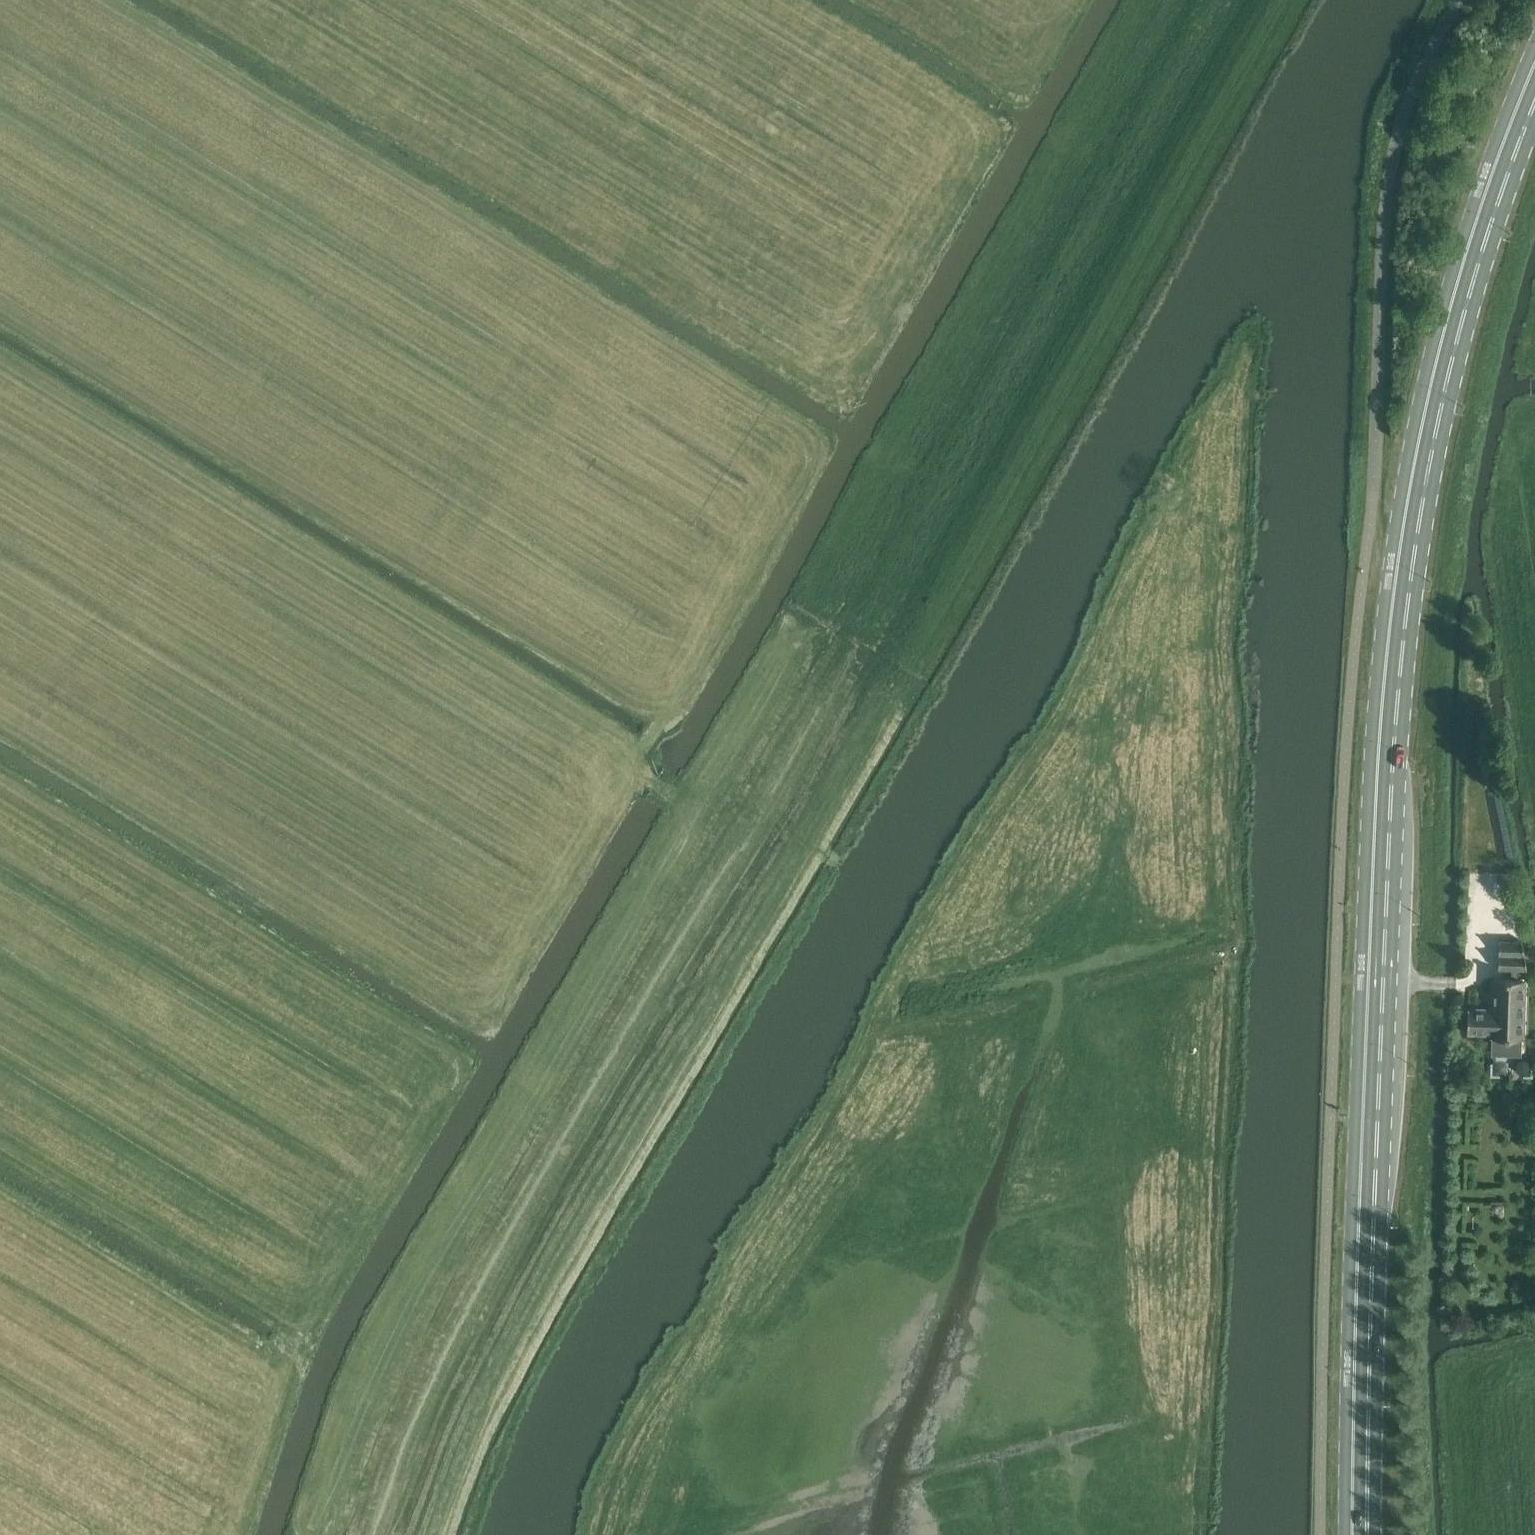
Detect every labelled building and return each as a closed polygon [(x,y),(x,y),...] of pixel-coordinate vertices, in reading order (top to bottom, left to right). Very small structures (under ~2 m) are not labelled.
[(1527,969),(1522,941),(1499,940),(1498,969),(1512,969),(1511,978),(1493,978),(1493,979),(1495,979),(1495,993),(1490,993),(1490,1001),(1494,1001),(1494,1009),(1469,1008),(1470,1008),(1468,1008),(1467,1033),(1469,1033),(1469,1032),(1493,1033),(1493,1036),(1491,1036),(1491,1037),(1492,1037),(1491,1053),(1521,1054),(1522,1037),(1523,980),(1526,980),(1526,979),(1518,978),(1519,969),(1527,969)]
